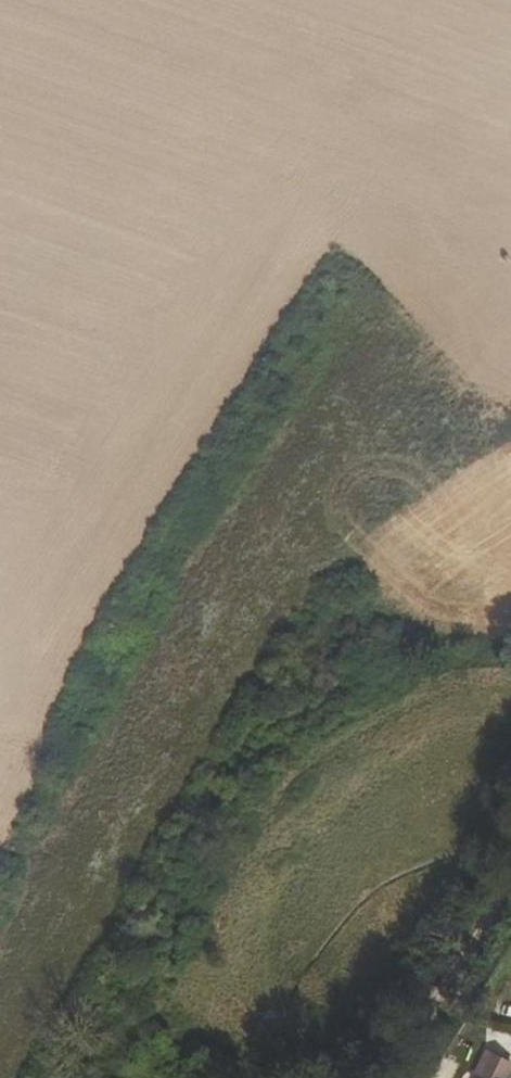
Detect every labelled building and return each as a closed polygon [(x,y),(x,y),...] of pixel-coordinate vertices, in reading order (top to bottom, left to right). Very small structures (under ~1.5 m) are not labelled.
[(479,1072),(477,1077),(502,1077),(510,1061),(510,1058),(481,1042),(468,1066),(479,1072)]
